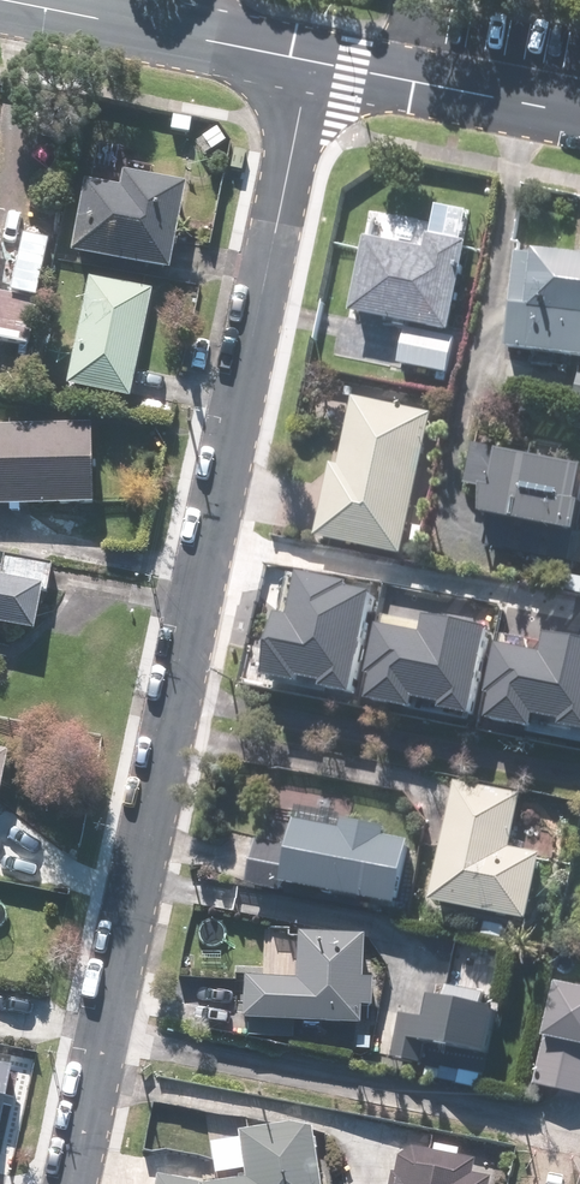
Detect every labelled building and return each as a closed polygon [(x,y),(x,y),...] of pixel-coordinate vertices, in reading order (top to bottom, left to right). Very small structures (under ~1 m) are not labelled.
[(184,191),(120,180),(117,195),(83,189),(70,260),(169,277),(184,191)] [(349,317),(408,328),(400,369),(449,379),(457,338),(450,336),(468,246),(428,239),(425,254),(364,243),(349,317)] [(516,255),(509,354),(579,359),(579,260),(516,255)] [(148,290),(84,279),(66,388),(129,399),(148,290)] [(574,375),(571,406),(579,407),(579,376),(574,375)] [(430,412),(342,398),(318,543),(406,558),(430,412)] [(0,430),(0,507),(90,505),(88,427),(0,430)] [(474,450),(466,487),(487,491),(481,520),(493,523),(487,551),(579,570),(579,537),(576,536),(579,518),(579,471),(474,450)] [(32,632),(38,590),(45,591),(49,566),(4,559),(1,579),(0,579),(0,627),(32,632)] [(327,688),(359,694),(378,588),(305,574),(297,616),(285,614),(274,678),(304,684),(305,678),(328,683),(327,688)] [(446,706),(478,712),(493,627),(430,615),(427,632),(383,624),(370,697),(420,706),(421,700),(446,704),(446,706)] [(493,719),(538,727),(540,717),(564,721),(563,725),(579,728),(579,637),(548,631),(545,648),(507,641),(493,719)] [(520,795),(453,783),(431,906),(527,923),(539,855),(510,850),(520,795)] [(398,908),(409,843),(384,839),(386,830),(343,822),(342,833),(291,824),(286,854),(255,848),(248,890),(287,897),(288,889),(398,908)] [(242,980),(240,1021),(357,1028),(358,1010),(369,1011),(370,981),(359,980),(361,939),(296,935),(296,939),(286,939),(287,931),(265,930),(262,981),(242,980)] [(555,985),(534,1087),(579,1097),(579,990),(555,985)] [(496,1014),(429,1002),(425,1022),(399,1017),(390,1066),(422,1072),(420,1080),(457,1087),(459,1075),(472,1077),(475,1062),(487,1064),(496,1014)] [(0,1058),(0,1089),(6,1090),(11,1060),(0,1058)] [(235,1129),(240,1181),(215,1183),(317,1183),(310,1121),(235,1129)] [(489,1177),(469,1174),(471,1160),(409,1149),(395,1158),(393,1174),(388,1174),(386,1183),(487,1183),(489,1177)]
